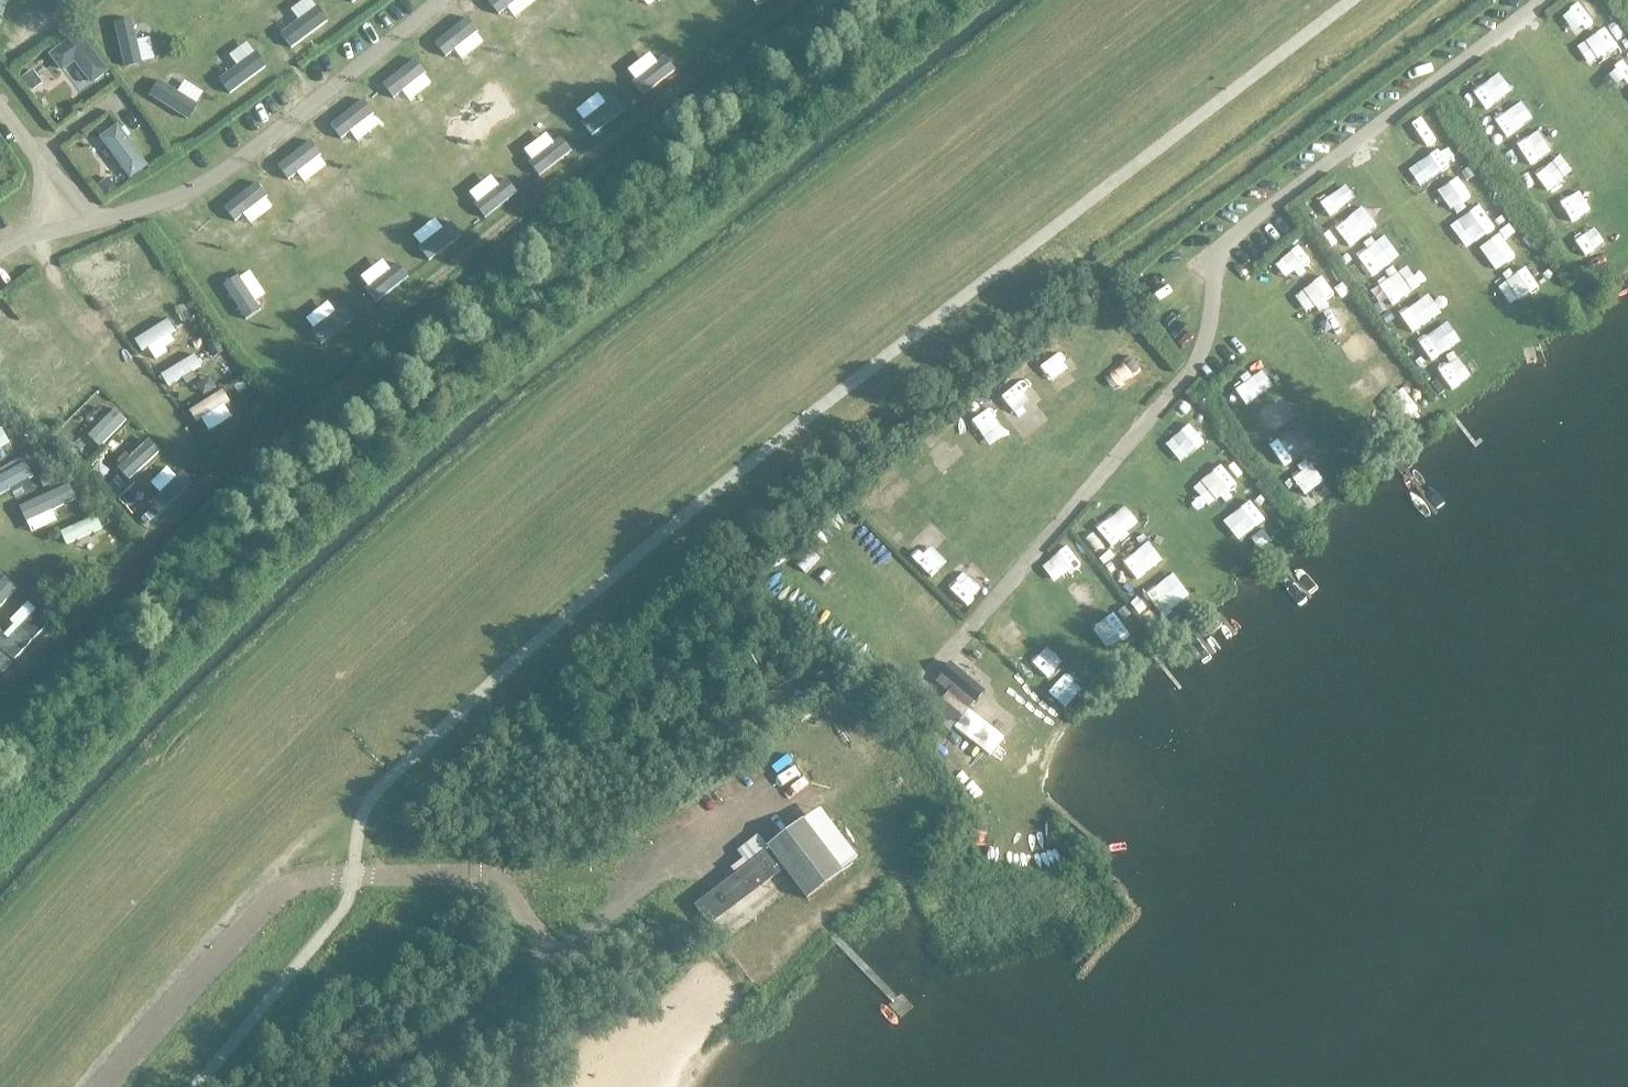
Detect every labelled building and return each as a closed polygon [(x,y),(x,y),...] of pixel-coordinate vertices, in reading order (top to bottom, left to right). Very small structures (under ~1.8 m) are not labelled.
[(142,10),(156,0),(134,0),(142,10)] [(489,4),(499,18),(524,0),(495,0),(489,4)] [(752,8),(764,0),(746,0),(752,8)] [(474,6),(463,14),(486,49),(498,41),(474,6)] [(467,22),(436,45),(445,58),(477,36),(467,22)] [(282,49),(297,65),(324,39),(309,23),(282,49)] [(113,74),(84,33),(53,56),(66,74),(80,65),(95,87),(113,74)] [(143,34),(121,36),(124,75),(146,73),(143,34)] [(667,59),(633,83),(643,97),(677,73),(667,59)] [(418,63),(383,87),(393,101),(427,76),(418,63)] [(397,108),(408,121),(438,96),(428,83),(397,108)] [(152,109),(175,131),(190,116),(167,94),(152,109)] [(616,100),(582,124),(592,138),(626,114),(616,100)] [(363,102),(329,126),(340,142),(374,118),(363,102)] [(118,124),(99,137),(130,179),(148,166),(128,138),(118,124)] [(1432,156),(1442,150),(1431,133),(1422,139),(1432,156)] [(563,141),(529,164),(539,178),(572,154),(563,141)] [(310,144),(276,168),(288,184),(322,160),(310,144)] [(1447,187),(1457,181),(1444,162),(1435,169),(1447,187)] [(506,182),(475,205),(485,219),(517,197),(506,182)] [(256,185),(224,208),(235,223),(267,200),(256,185)] [(1332,208),(1323,215),(1336,232),(1345,226),(1332,208)] [(454,225),(419,249),(428,262),(463,238),(454,225)] [(1343,242),(1355,260),(1364,255),(1352,236),(1343,242)] [(1511,275),(1520,269),(1506,249),(1498,255),(1511,275)] [(1306,256),(1296,264),(1314,288),(1325,280),(1306,256)] [(93,295),(132,272),(124,258),(84,281),(93,295)] [(279,258),(243,275),(249,287),(285,270),(279,258)] [(1372,264),(1363,271),(1378,290),(1386,283),(1372,264)] [(398,267),(366,290),(376,304),(408,281),(398,267)] [(224,288),(246,324),(261,315),(238,279),(224,288)] [(1532,282),(1523,288),(1537,307),(1546,300),(1532,282)] [(1400,317),(1408,311),(1394,293),(1386,299),(1400,317)] [(343,311),(311,333),(320,346),(352,323),(343,311)] [(170,324),(137,343),(142,353),(176,334),(170,324)] [(196,358),(164,377),(172,389),(203,370),(196,358)] [(223,393),(190,414),(196,425),(230,404),(223,393)] [(116,412),(87,436),(98,449),(127,425),(116,412)] [(0,433),(0,451),(11,445),(4,431),(0,433)] [(149,443),(117,470),(127,482),(159,455),(149,443)] [(1284,481),(1295,477),(1287,457),(1277,461),(1284,481)] [(0,478),(0,496),(34,478),(26,464),(0,478)] [(185,477),(152,504),(161,515),(194,488),(185,477)] [(71,486),(20,509),(28,526),(79,502),(71,486)] [(96,518),(61,534),(67,547),(102,531),(96,518)] [(11,589),(0,581),(0,603),(11,589)] [(1,649),(18,664),(49,629),(33,614),(1,649)] [(968,711),(985,691),(952,663),(935,683),(968,711)] [(766,847),(769,850),(783,869),(808,902),(843,875),(802,820),(766,847)] [(783,869),(769,850),(695,906),(709,925),(783,869)]
